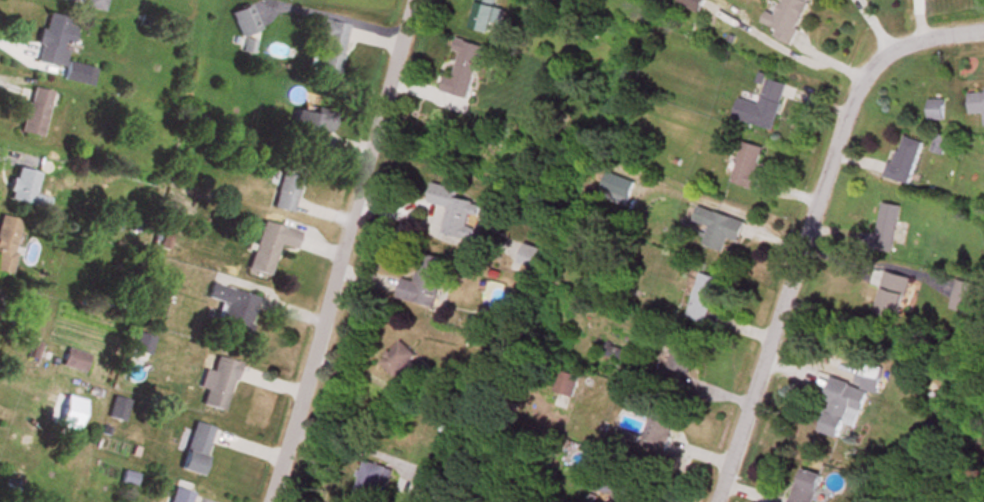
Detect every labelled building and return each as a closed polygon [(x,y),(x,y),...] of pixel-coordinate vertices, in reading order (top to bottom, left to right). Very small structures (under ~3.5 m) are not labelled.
[(500,0),(478,0),(471,30),(493,35),(498,12),(497,12),(500,0)] [(793,42),(810,4),(801,0),(778,0),(765,30),(793,42)] [(77,22),(46,14),(38,45),(42,46),(37,62),(62,69),(68,45),(71,46),(77,22)] [(338,77),(348,26),(319,21),(310,71),(338,77)] [(453,78),(446,76),(442,93),(470,100),(484,48),(462,42),(453,78)] [(66,82),(86,85),(89,68),(69,64),(66,82)] [(788,85),(768,80),(762,104),(741,99),(735,121),(775,132),(788,85)] [(53,94),(31,89),(21,134),(42,139),(53,94)] [(971,115),(983,114),(983,93),(970,94),(971,115)] [(931,101),(931,120),(944,120),(944,101),(931,101)] [(310,117),(299,111),(286,136),(316,151),(332,118),(314,109),(310,117)] [(886,160),(882,174),(912,182),(923,142),(905,137),(897,163),(886,160)] [(729,180),(753,187),(764,148),(739,141),(729,180)] [(287,211),(298,166),(276,161),(266,206),(287,211)] [(41,168),(4,168),(4,201),(41,201),(41,168)] [(630,178),(605,169),(600,184),(625,193),(630,178)] [(444,204),(439,231),(471,238),(474,225),(468,224),(470,214),(476,215),(479,201),(453,195),(456,186),(430,181),(426,201),(444,204)] [(890,250),(898,202),(879,199),(871,247),(890,250)] [(744,219),(697,204),(692,219),(708,225),(702,243),(722,249),(726,236),(737,240),(744,219)] [(5,271),(18,218),(0,214),(0,270),(5,271)] [(265,274),(273,242),(290,246),(294,230),(254,219),(242,268),(265,274)] [(446,258),(423,252),(415,280),(400,276),(395,295),(434,306),(446,258)] [(873,310),(897,316),(907,275),(883,269),(873,310)] [(720,278),(698,270),(683,316),(704,323),(720,278)] [(201,297),(223,302),(216,328),(242,335),(253,294),(205,282),(201,297)] [(150,336),(132,331),(128,348),(145,352),(150,336)] [(690,369),(690,336),(667,336),(667,369),(690,369)] [(393,375),(415,353),(399,338),(378,360),(393,375)] [(85,352),(61,346),(56,364),(80,370),(85,352)] [(198,404),(221,410),(233,361),(210,355),(198,404)] [(855,422),(867,389),(873,391),(881,368),(858,360),(850,382),(832,375),(813,428),(838,437),(844,418),(855,422)] [(106,416),(121,417),(123,398),(108,396),(106,416)] [(210,425),(188,419),(175,468),(196,474),(210,425)] [(363,459),(351,499),(360,501),(377,501),(388,467),(363,459)] [(821,474),(798,467),(786,501),(812,501),(821,474)] [(647,478),(616,470),(607,501),(640,501),(647,478)] [(191,488),(170,483),(165,501),(188,501),(191,488)]
